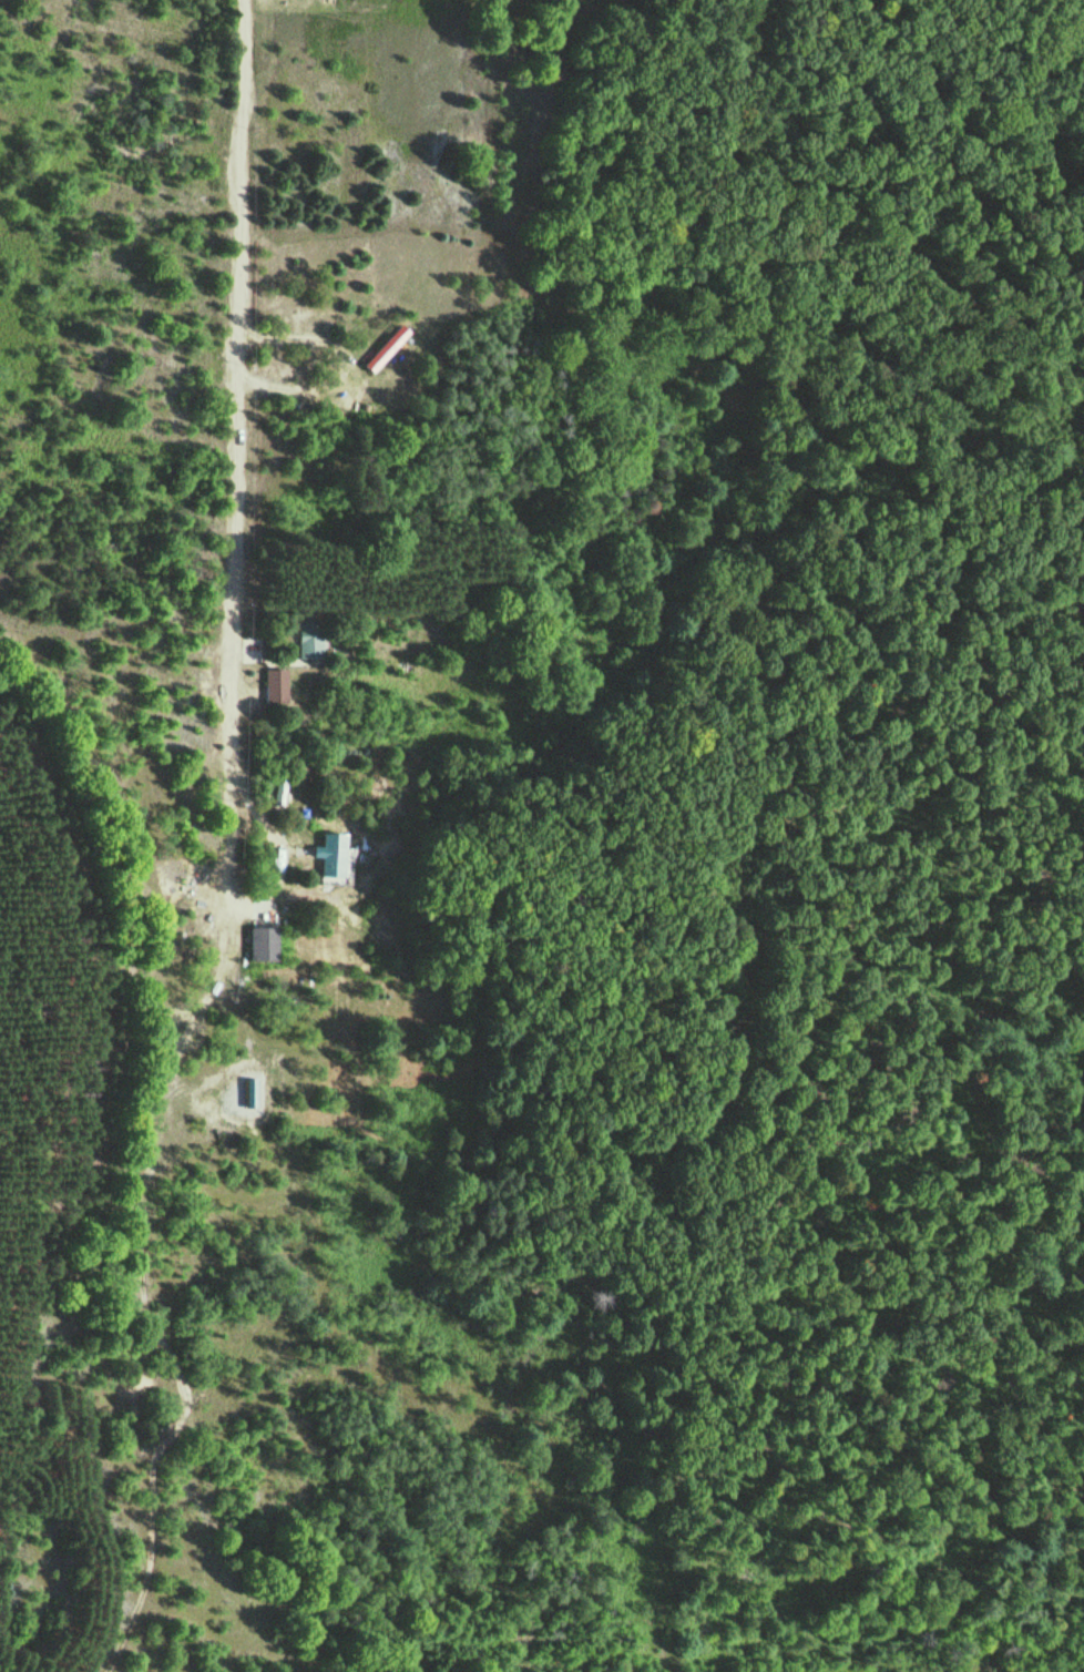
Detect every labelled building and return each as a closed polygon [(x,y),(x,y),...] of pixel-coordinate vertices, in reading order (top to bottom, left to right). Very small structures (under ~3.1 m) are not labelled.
[(408,333),(399,324),(360,363),(369,372),(408,333)] [(320,658),(320,618),(297,618),(297,658),(320,658)] [(263,701),(283,701),(283,668),(263,668),(263,701)] [(341,833),(319,833),(319,876),(341,876),(341,833)] [(249,960),(274,960),(274,925),(249,925),(249,960)]
